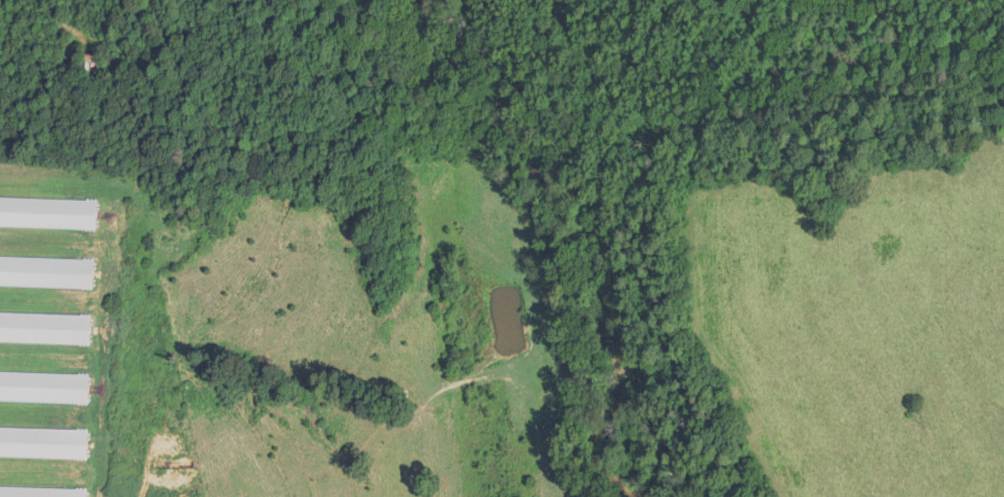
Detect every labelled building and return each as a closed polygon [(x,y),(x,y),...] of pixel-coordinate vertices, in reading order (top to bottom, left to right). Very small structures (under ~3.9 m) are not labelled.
[(100,73),(100,54),(83,54),(83,73),(100,73)]
